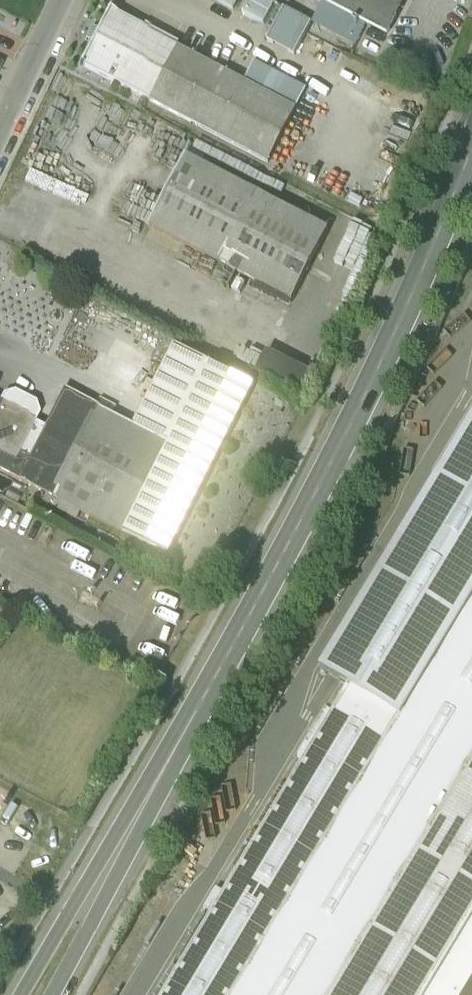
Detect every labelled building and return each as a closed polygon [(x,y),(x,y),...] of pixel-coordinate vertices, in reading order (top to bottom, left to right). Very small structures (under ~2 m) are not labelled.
[(315,0),(387,38),(407,0),(315,0)] [(311,24),(284,10),(267,41),(294,55),(311,24)] [(151,35),(108,13),(80,67),(119,87),(115,96),(144,111),(149,102),(268,163),(306,89),(254,63),(244,83),(151,35)] [(328,230),(186,158),(149,229),(292,301),(328,230)] [(171,444),(124,535),(168,557),(256,386),(175,344),(134,425),(171,444)] [(254,373),(301,396),(312,374),(266,351),(254,373)] [(45,429),(19,480),(51,497),(97,407),(65,391),(45,429)] [(0,404),(0,470),(19,480),(45,429),(32,422),(37,414),(34,405),(15,395),(5,397),(1,404),(0,404)] [(134,425),(97,407),(51,497),(124,535),(171,444),(134,425)] [(321,672),(341,685),(349,690),(334,715),(165,994),(471,994),(471,422),(321,672)] [(349,690),(341,685),(326,710),(334,715),(349,690)]
